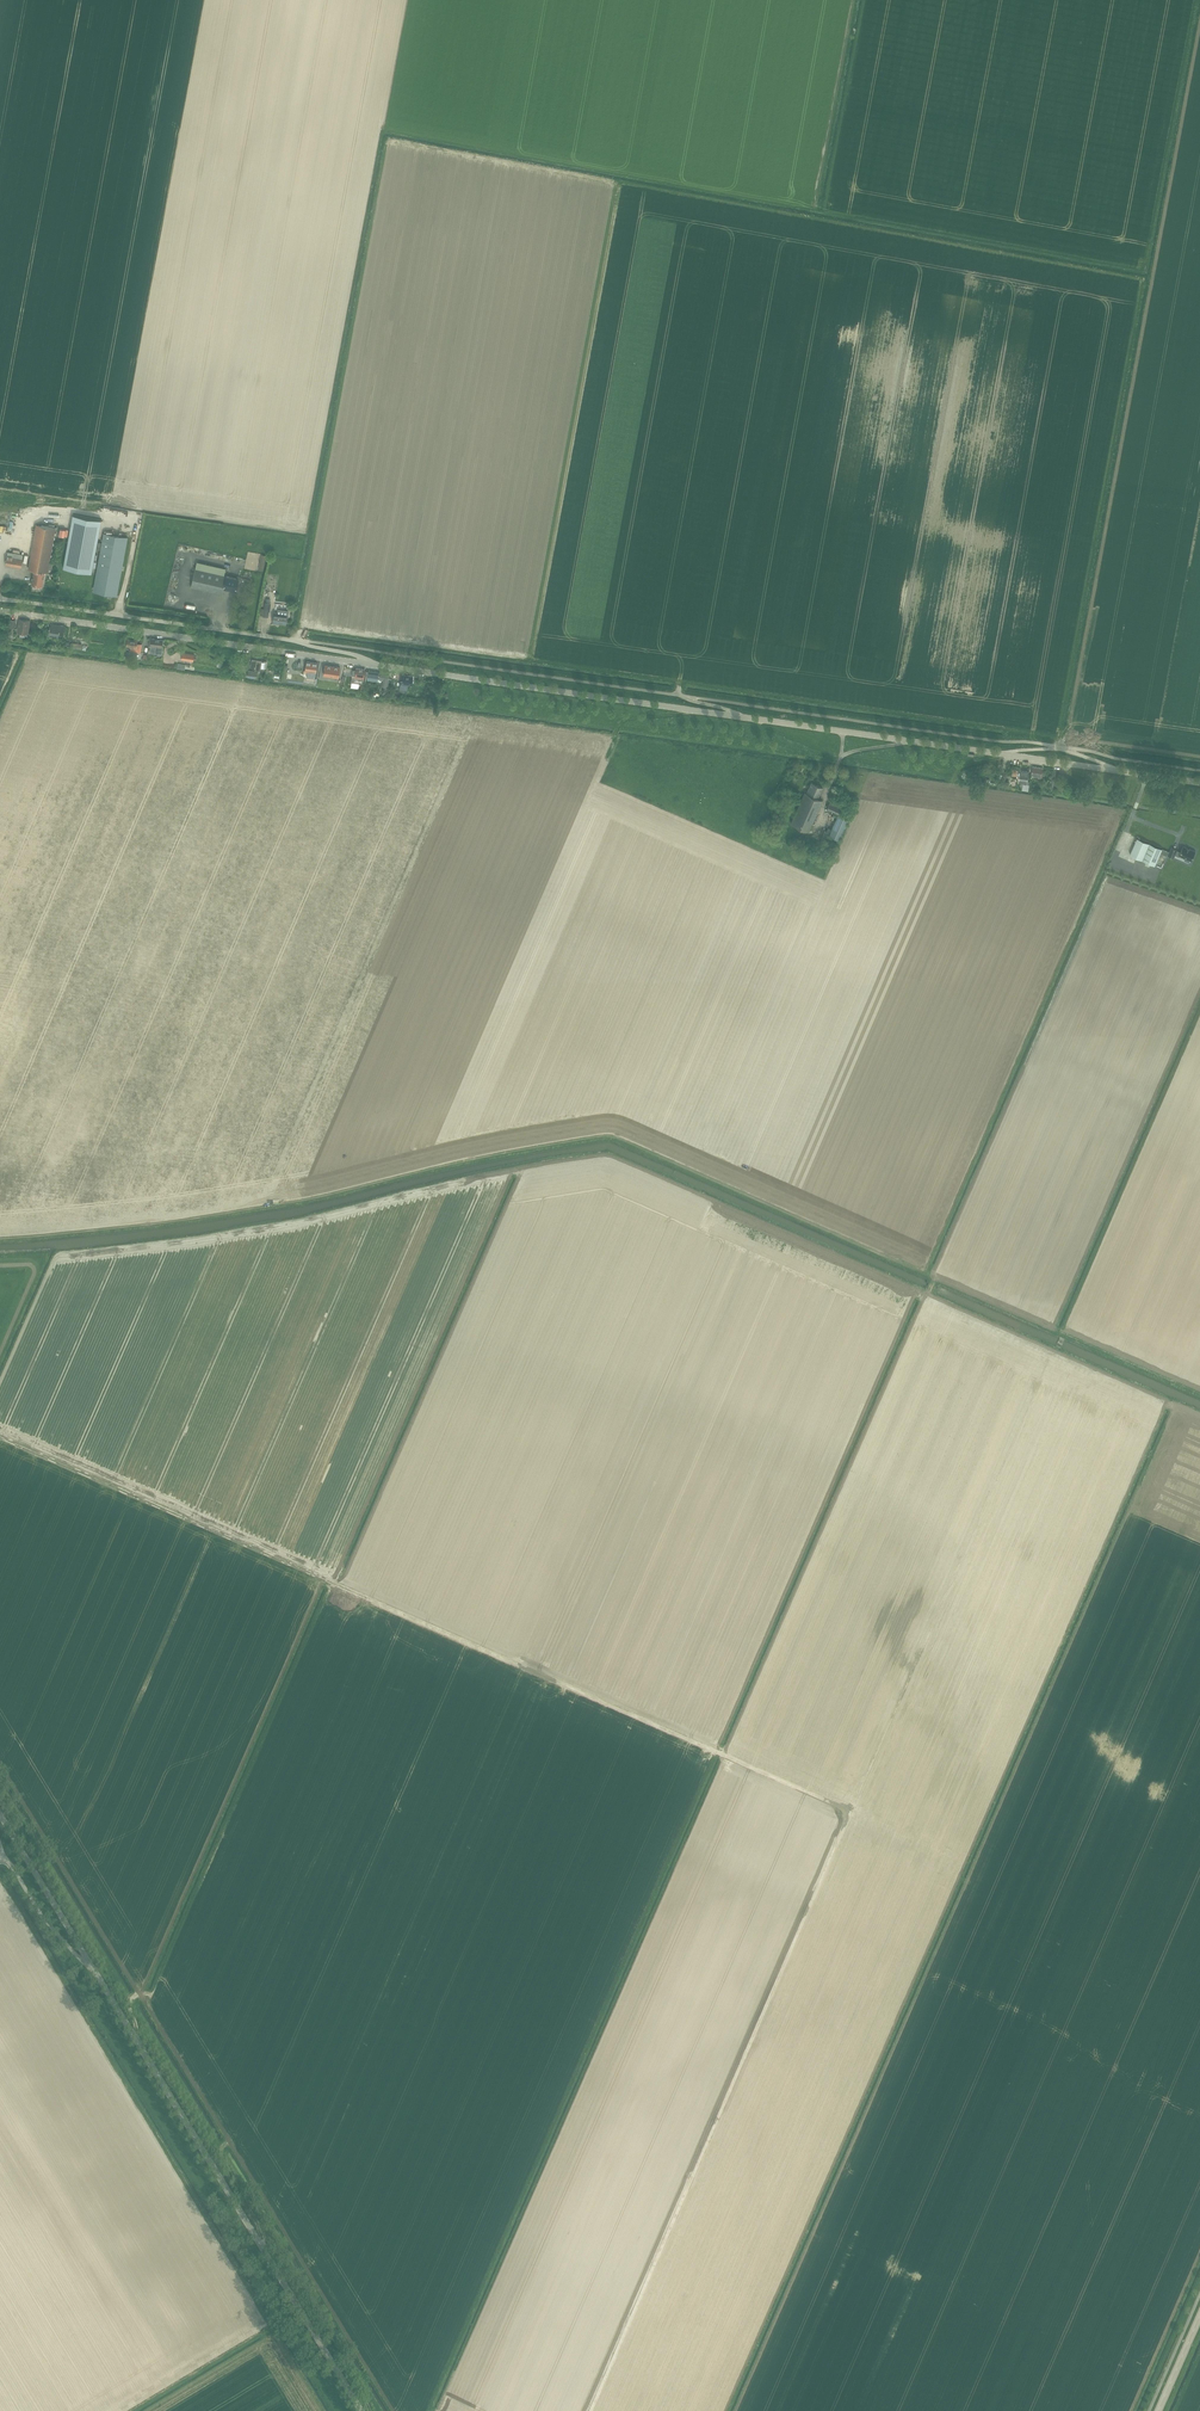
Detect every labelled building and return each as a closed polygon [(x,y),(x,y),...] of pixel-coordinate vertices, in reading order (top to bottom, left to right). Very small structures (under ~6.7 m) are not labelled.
[(73,515),(63,568),(92,573),(93,567),(96,568),(97,562),(94,561),(102,520),(73,515)] [(36,525),(28,569),(34,570),(45,572),(48,572),(49,569),(50,570),(52,570),(52,568),(53,564),(50,563),(56,528),(54,527),(45,526),(36,525)] [(101,550),(94,591),(117,596),(128,537),(104,533),(103,543),(99,542),(97,549),(101,550)] [(8,552),(6,564),(22,567),(24,555),(8,552)] [(261,555),(258,570),(263,571),(267,556),(261,555)] [(195,568),(191,587),(222,594),(224,588),(236,591),(238,583),(241,583),(242,577),(239,577),(237,576),(236,578),(195,568)] [(34,570),(31,584),(43,586),(45,572),(34,570)] [(266,602),(265,602),(263,617),(269,617),(270,610),(271,603),(270,603),(266,602)] [(273,622),(286,624),(288,614),(274,612),(273,622)] [(20,619),(18,630),(21,631),(21,635),(29,636),(31,620),(20,619)] [(50,624),(49,635),(59,636),(59,634),(64,635),(65,626),(50,624)] [(151,638),(149,646),(151,646),(151,647),(150,652),(162,654),(163,647),(163,646),(163,640),(152,638),(151,638)] [(131,646),(131,649),(131,651),(141,652),(142,644),(137,644),(138,640),(128,639),(127,645),(131,646)] [(194,661),(195,654),(183,653),(182,660),(194,661)] [(253,653),(251,666),(261,667),(266,667),(267,662),(262,661),(263,654),(253,653)] [(304,670),(304,672),(307,672),(307,676),(315,677),(316,671),(317,662),(307,661),(306,665),(306,670),(304,670)] [(326,665),(324,675),(339,677),(340,667),(326,665)] [(344,672),(343,675),(350,676),(352,676),(351,682),(352,682),(359,683),(363,684),(364,679),(364,678),(366,669),(356,668),(356,671),(353,670),(351,670),(349,669),(344,669),(344,672)] [(384,683),(383,689),(383,692),(388,693),(389,684),(388,684),(390,672),(381,671),(381,673),(379,673),(379,672),(368,671),(367,680),(378,681),(382,681),(381,683),(384,683)] [(412,684),(413,676),(402,674),(400,688),(407,688),(408,683),(412,684)] [(1031,776),(1042,778),(1043,768),(1033,767),(1031,776)] [(1020,775),(1019,781),(1023,781),(1023,783),(1022,787),(1022,788),(1022,790),(1028,791),(1029,791),(1029,789),(1029,788),(1029,784),(1030,782),(1028,781),(1029,778),(1030,771),(1021,770),(1021,772),(1020,772),(1020,775)] [(791,822),(809,830),(822,800),(818,798),(823,788),(811,782),(806,793),(805,793),(804,794),(802,794),(801,797),(802,797),(791,822)] [(829,836),(840,840),(849,819),(840,815),(844,804),(831,799),(827,809),(838,814),(829,836)] [(1138,838),(1130,855),(1142,860),(1155,865),(1162,849),(1138,838)] [(1171,847),(1168,855),(1174,858),(1176,855),(1179,857),(1180,856),(1185,858),(1184,860),(1189,862),(1190,860),(1192,861),(1196,851),(1183,845),(1180,852),(1171,847)]
